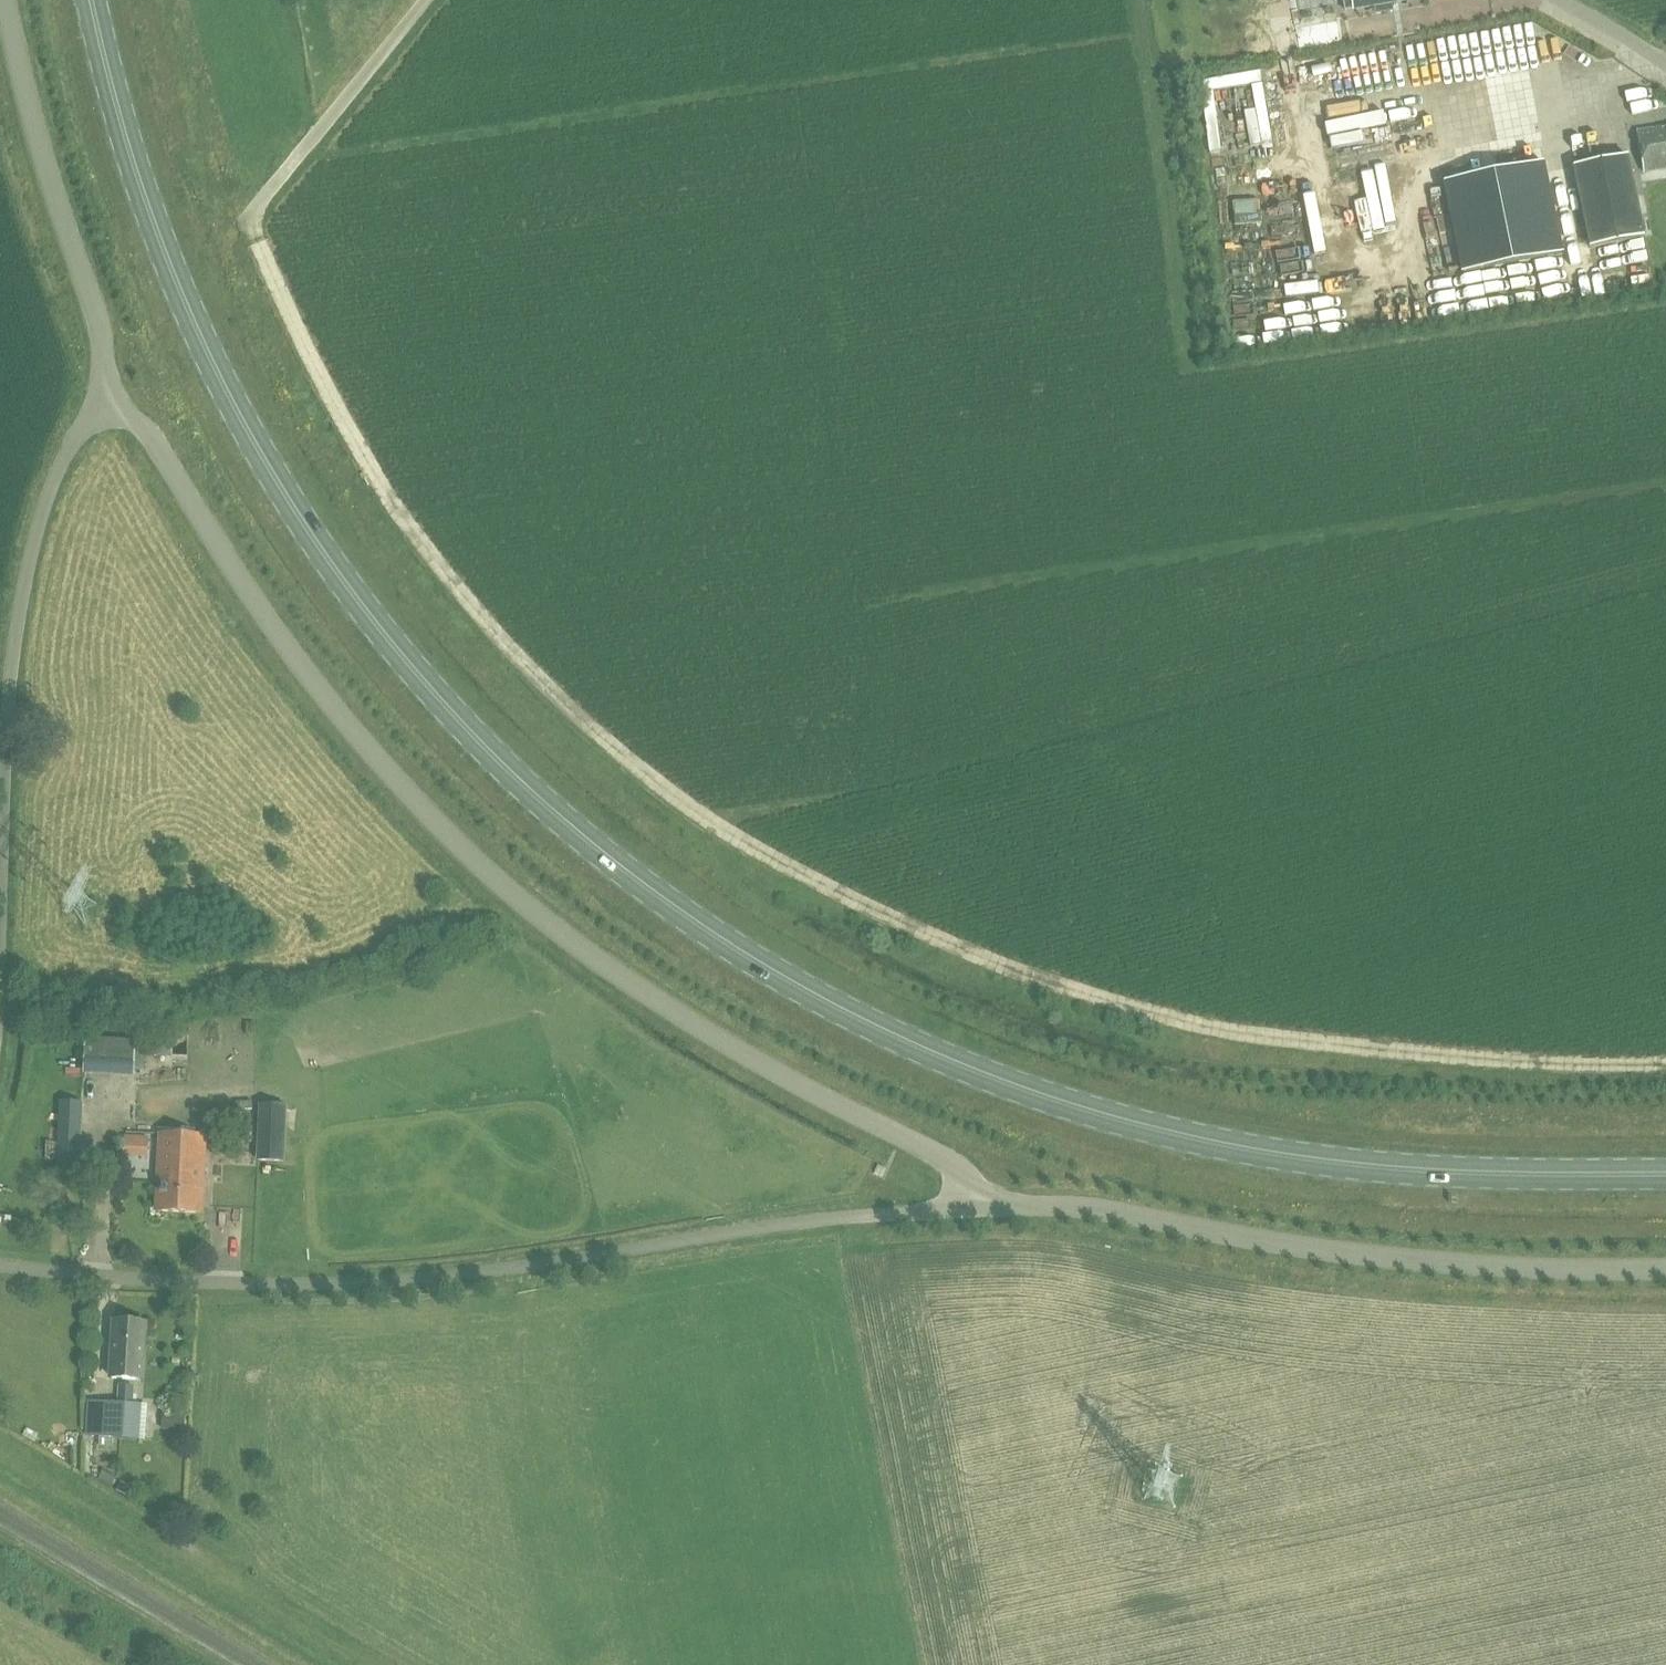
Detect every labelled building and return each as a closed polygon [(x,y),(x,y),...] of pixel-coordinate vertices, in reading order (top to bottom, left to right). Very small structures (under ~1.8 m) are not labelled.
[(1354,11),(1420,0),(1352,0),(1354,11)] [(1359,38),(1392,37),(1392,14),(1367,15),(1368,29),(1359,29),(1359,38)] [(1345,19),(1302,25),(1305,47),(1349,40),(1345,19)] [(1448,33),(1456,63),(1468,60),(1460,30),(1448,33)] [(1250,82),(1310,71),(1307,55),(1247,66),(1250,82)] [(1282,89),(1304,88),(1303,77),(1281,78),(1282,89)] [(1391,85),(1364,85),(1364,112),(1372,112),(1373,156),(1392,156),(1391,85)] [(1404,103),(1409,117),(1434,108),(1429,95),(1404,103)] [(1337,98),(1313,100),(1315,118),(1339,116),(1337,98)] [(1289,123),(1307,122),(1306,111),(1287,113),(1289,123)] [(1638,131),(1644,170),(1665,167),(1665,127),(1638,131)] [(1573,167),(1582,211),(1589,248),(1644,237),(1627,156),(1573,167)] [(1285,178),(1335,167),(1333,157),(1283,168),(1285,178)] [(1544,163),(1444,183),(1463,274),(1563,254),(1544,163)] [(1343,168),(1284,181),(1287,194),(1345,182),(1343,168)] [(1655,177),(1656,185),(1665,185),(1665,176),(1655,177)] [(1276,219),(1288,218),(1285,186),(1273,187),(1276,219)] [(1343,203),(1291,207),(1292,219),(1344,215),(1343,203)] [(1283,263),(1285,275),(1348,268),(1349,273),(1383,269),(1381,250),(1372,252),(1368,218),(1356,220),(1360,254),(1283,263)] [(1449,219),(1433,224),(1438,238),(1454,232),(1449,219)] [(1278,232),(1279,243),(1337,239),(1337,228),(1278,232)] [(1304,289),(1311,347),(1334,345),(1327,286),(1304,289)] [(1451,301),(1460,333),(1471,330),(1462,298),(1451,301)] [(136,1040),(87,1038),(85,1073),(135,1075),(135,1069),(136,1040)] [(61,1101),(57,1169),(79,1170),(82,1103),(61,1101)] [(239,1110),(253,1108),(252,1101),(238,1102),(239,1110)] [(260,1104),(258,1159),(285,1160),(287,1105),(260,1104)] [(157,1211),(203,1214),(207,1136),(161,1134),(157,1211)] [(117,1321),(113,1377),(141,1379),(145,1323),(117,1321)] [(119,1403),(106,1402),(105,1425),(133,1427),(135,1386),(120,1385),(119,1403)] [(186,1416),(166,1415),(165,1429),(186,1431),(186,1416)] [(127,1496),(132,1487),(122,1482),(117,1490),(127,1496)]
